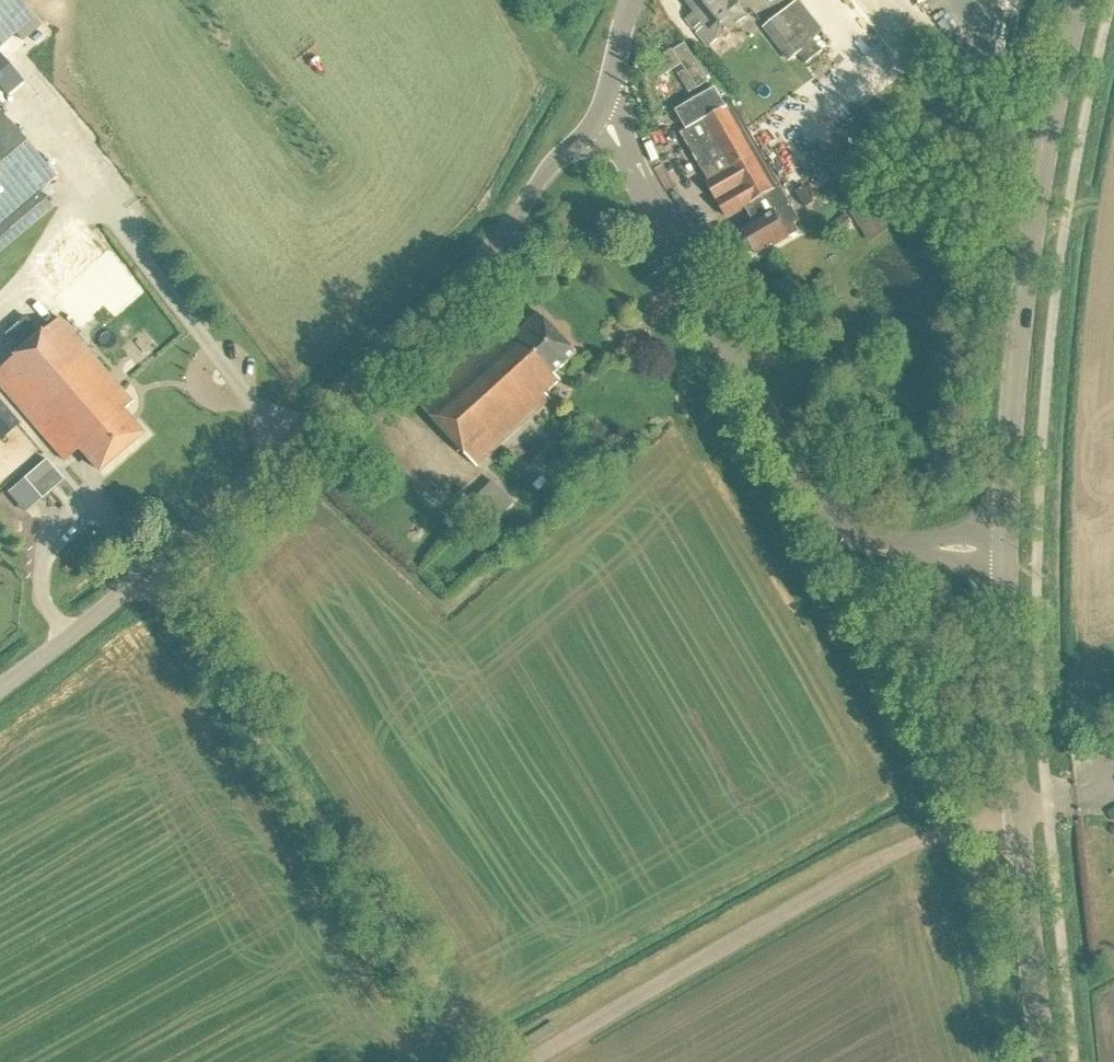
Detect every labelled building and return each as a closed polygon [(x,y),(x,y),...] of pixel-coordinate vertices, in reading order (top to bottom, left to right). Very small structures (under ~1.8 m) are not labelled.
[(13,31),(21,41),(39,26),(17,0),(0,0),(0,42),(13,31)] [(747,15),(734,0),(682,0),(693,14),(686,20),(707,47),(747,15)] [(799,56),(807,66),(822,55),(811,40),(788,11),(763,31),(788,64),(799,56)] [(709,82),(684,41),(650,62),(660,78),(682,65),(697,89),(709,82)] [(721,102),(713,87),(690,100),(674,110),(685,128),(678,132),(707,181),(705,182),(725,216),(743,205),(752,220),(740,228),(754,253),(770,244),(773,248),(798,233),(793,224),(799,221),(728,98),(721,102)] [(48,208),(35,192),(52,177),(0,117),(0,250),(48,208)] [(869,202),(851,213),(870,244),(888,232),(869,202)] [(839,232),(852,223),(846,215),(833,224),(839,232)] [(552,375),(575,353),(539,315),(516,336),(504,324),(417,406),(475,468),(548,399),(543,394),(558,381),(552,375)] [(138,435),(117,410),(128,401),(57,318),(0,366),(0,387),(13,401),(63,459),(77,448),(96,470),(138,435)] [(42,500),(63,481),(46,461),(24,479),(42,500)]
